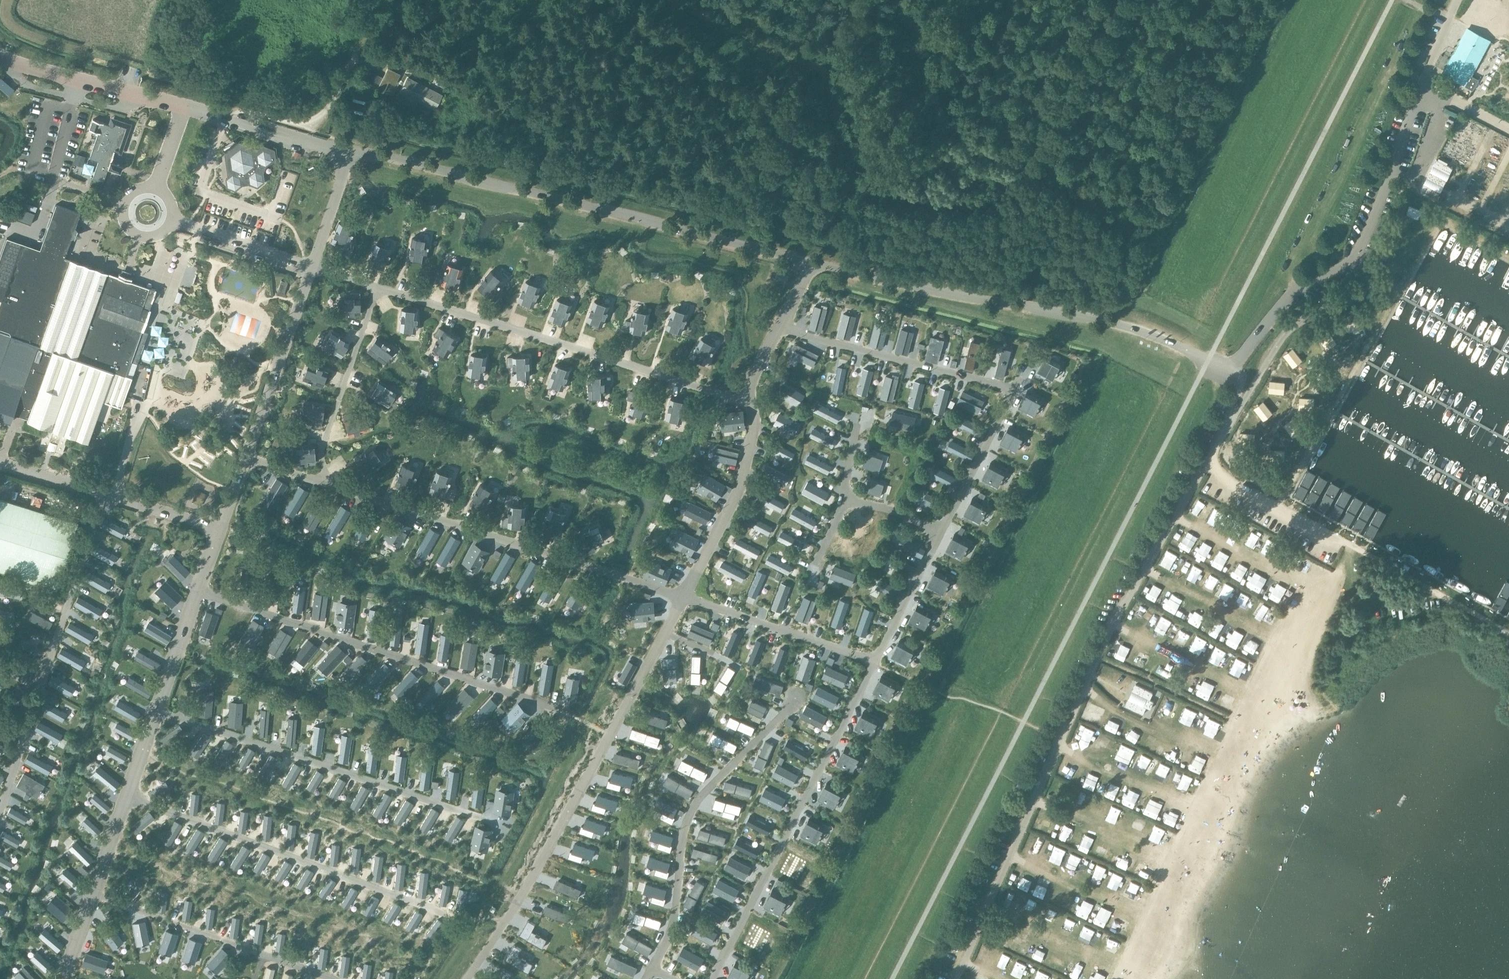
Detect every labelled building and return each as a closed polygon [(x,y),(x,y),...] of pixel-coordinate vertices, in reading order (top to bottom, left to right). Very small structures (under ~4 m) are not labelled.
[(82,31),(84,20),(75,18),(73,29),(82,31)] [(1476,85),(1478,80),(1470,76),(1489,41),(1467,29),(1444,72),(1459,81),(1458,82),(1473,90),(1476,85)] [(400,74),(388,68),(377,89),(383,92),(388,82),(395,85),(400,74)] [(404,93),(401,100),(414,107),(417,100),(434,108),(440,95),(407,78),(401,92),(404,93)] [(118,150),(125,131),(123,126),(113,123),(112,127),(93,120),(90,129),(99,132),(90,159),(98,161),(93,179),(103,182),(114,149),(118,150)] [(264,165),(265,166),(272,161),(271,153),(263,150),(257,155),(257,156),(253,156),(252,153),(240,148),(238,150),(237,150),(235,149),(231,152),(232,154),(230,156),(231,169),(235,171),(233,174),(232,174),(226,179),(227,187),(235,190),(241,185),(241,184),(249,183),(249,184),(257,187),(263,182),(262,174),(261,173),(264,165)] [(290,174),(296,159),(289,156),(283,172),(290,174)] [(1421,189),(1421,190),(1422,191),(1427,193),(1431,195),(1437,199),(1438,197),(1440,192),(1439,192),(1443,186),(1449,174),(1449,175),(1452,168),(1448,166),(1446,165),(1443,163),(1442,163),(1438,161),(1436,160),(1433,166),(1434,167),(1428,178),(1424,184),(1421,189)] [(149,175),(158,176),(160,163),(150,162),(149,175)] [(325,169),(320,185),(326,187),(331,171),(325,169)] [(276,197),(283,199),(287,182),(280,180),(276,197)] [(311,209),(317,211),(324,195),(317,192),(311,209)] [(376,197),(373,205),(391,211),(394,203),(376,197)] [(56,205),(40,250),(6,238),(0,257),(0,290),(5,291),(2,300),(0,299),(0,419),(10,422),(13,414),(28,419),(27,421),(46,428),(40,445),(51,449),(64,453),(70,436),(88,443),(102,400),(121,406),(131,378),(125,376),(141,330),(142,330),(149,310),(142,308),(149,288),(123,279),(64,259),(80,214),(56,205)] [(8,217),(31,225),(35,213),(12,205),(8,217)] [(213,212),(230,217),(232,210),(215,205),(213,212)] [(499,219),(501,208),(487,206),(485,216),(499,219)] [(272,207),(269,215),(285,221),(288,213),(272,207)] [(406,227),(410,217),(402,213),(397,223),(406,227)] [(479,213),(475,220),(484,225),(488,218),(479,213)] [(239,220),(252,226),(255,219),(242,214),(239,220)] [(511,223),(519,225),(521,217),(513,215),(511,223)] [(312,228),(314,221),(297,217),(295,224),(312,228)] [(414,218),(411,224),(417,227),(420,220),(414,218)] [(431,219),(429,237),(437,238),(438,228),(443,228),(444,220),(431,219)] [(270,231),(269,236),(279,239),(281,227),(266,223),(265,230),(270,231)] [(543,223),(541,228),(553,232),(555,227),(543,223)] [(1392,238),(1401,241),(1404,230),(1395,228),(1392,238)] [(489,250),(495,233),(488,230),(482,247),(489,250)] [(508,230),(500,255),(508,257),(516,233),(508,230)] [(292,232),(289,240),(306,245),(309,237),(292,232)] [(334,250),(353,257),(359,238),(351,235),(350,239),(339,235),(334,250)] [(527,261),(531,239),(523,238),(518,259),(527,261)] [(596,238),(595,244),(608,246),(609,240),(596,238)] [(410,239),(405,253),(424,260),(430,246),(410,239)] [(374,240),(369,254),(388,261),(393,246),(374,240)] [(620,250),(633,254),(635,247),(622,243),(620,250)] [(643,255),(659,261),(661,254),(646,249),(643,255)] [(669,262),(677,265),(680,259),(672,255),(669,262)] [(574,259),(573,276),(584,277),(584,259),(574,259)] [(587,276),(595,277),(597,262),(589,261),(587,276)] [(615,284),(619,264),(611,262),(607,282),(615,284)] [(457,289),(463,269),(448,265),(444,278),(438,276),(436,282),(457,289)] [(503,281),(491,272),(478,288),(495,301),(499,296),(494,293),(503,281)] [(656,294),(659,273),(651,272),(648,293),(656,294)] [(673,296),(678,276),(670,274),(665,294),(673,296)] [(534,306),(541,287),(526,282),(519,301),(534,306)] [(777,283),(777,290),(790,291),(790,283),(777,283)] [(700,285),(698,303),(705,304),(707,286),(700,285)] [(558,286),(555,295),(577,301),(580,293),(558,286)] [(353,299),(339,299),(339,314),(359,314),(359,292),(353,292),(353,299)] [(714,294),(713,306),(720,307),(721,294),(714,294)] [(842,295),(841,301),(852,303),(853,297),(842,295)] [(572,305),(557,300),(550,319),(565,324),(572,305)] [(879,310),(880,304),(867,300),(865,307),(879,310)] [(609,306),(595,301),(588,320),(602,326),(609,306)] [(815,306),(809,329),(821,332),(827,309),(815,306)] [(892,314),(906,318),(908,311),(894,307),(892,314)] [(579,309),(573,323),(581,326),(586,312),(579,309)] [(681,333),(688,314),(673,309),(666,328),(681,333)] [(417,311),(401,310),(400,330),(415,332),(417,311)] [(623,329),(645,333),(649,314),(634,310),(631,324),(625,323),(623,329)] [(920,320),(936,325),(938,319),(922,314),(920,320)] [(745,339),(749,330),(729,321),(725,331),(745,339)] [(839,321),(839,337),(858,337),(858,321),(839,321)] [(875,322),(869,345),(883,349),(888,325),(875,322)] [(420,324),(417,335),(427,337),(430,327),(420,324)] [(649,325),(644,343),(653,346),(658,328),(649,325)] [(433,349),(447,357),(457,339),(439,328),(435,333),(441,337),(433,349)] [(595,337),(597,331),(585,328),(584,333),(595,337)] [(901,329),(895,352),(908,355),(914,333),(901,329)] [(340,357),(348,343),(331,333),(323,346),(340,357)] [(931,336),(922,350),(938,360),(947,346),(931,336)] [(393,350),(376,338),(367,350),(383,363),(393,350)] [(715,346),(701,339),(691,357),(705,364),(715,346)] [(971,341),(964,370),(973,372),(980,343),(971,341)] [(798,345),(792,356),(813,367),(819,355),(798,345)] [(1003,348),(995,376),(1004,379),(1011,350),(1003,348)] [(495,350),(491,360),(500,363),(504,353),(495,350)] [(1330,350),(1326,357),(1355,373),(1359,367),(1330,350)] [(168,384),(185,389),(189,376),(190,377),(195,360),(176,354),(168,384)] [(487,357),(471,355),(468,375),(484,377),(487,357)] [(1079,355),(1078,361),(1094,365),(1095,359),(1079,355)] [(530,377),(529,357),(507,358),(507,364),(514,363),(514,378),(530,377)] [(1045,357),(1036,374),(1051,381),(1060,364),(1045,357)] [(389,359),(385,371),(399,376),(403,364),(389,359)] [(302,379),(321,386),(327,372),(308,364),(302,379)] [(548,384),(563,390),(570,371),(555,365),(548,384)] [(409,379),(412,368),(407,366),(403,377),(409,379)] [(838,367),(833,393),(841,395),(847,369),(838,367)] [(864,368),(857,393),(867,396),(873,371),(864,368)] [(421,384),(426,384),(425,391),(433,392),(436,374),(422,372),(421,384)] [(886,376),(880,399),(893,402),(898,379),(886,376)] [(437,377),(434,387),(441,389),(444,379),(437,377)] [(440,399),(449,402),(456,379),(447,377),(440,399)] [(589,377),(589,398),(605,397),(605,383),(611,383),(611,377),(589,377)] [(1268,378),(1268,390),(1279,390),(1280,379),(1268,378)] [(575,380),(573,386),(586,390),(588,384),(575,380)] [(785,380),(775,397),(790,405),(799,388),(785,380)] [(915,381),(909,406),(918,408),(925,384),(915,381)] [(388,406),(396,393),(378,382),(370,395),(388,406)] [(464,398),(471,399),(474,385),(467,384),(464,398)] [(513,406),(521,409),(530,388),(522,384),(513,406)] [(482,387),(479,396),(485,398),(488,389),(482,387)] [(940,388),(934,412),(943,415),(950,390),(940,388)] [(488,390),(481,412),(489,414),(496,392),(488,390)] [(983,390),(968,397),(976,415),(991,407),(983,390)] [(651,397),(630,391),(628,397),(634,399),(630,412),(645,417),(651,397)] [(1027,392),(1018,409),(1033,417),(1042,400),(1027,392)] [(671,399),(666,419),(682,422),(686,402),(671,399)] [(1304,411),(1315,414),(1318,404),(1307,401),(1304,411)] [(320,428),(323,407),(303,404),(301,419),(315,421),(314,428),(320,428)] [(818,404),(813,412),(837,424),(841,415),(818,404)] [(364,415),(357,417),(356,412),(342,416),(349,436),(368,430),(364,415)] [(912,430),(915,418),(893,412),(890,424),(912,430)] [(743,413),(724,415),(726,429),(745,427),(743,413)] [(780,413),(774,425),(794,436),(801,424),(780,413)] [(963,417),(959,426),(983,438),(987,430),(963,417)] [(686,430),(692,432),(696,420),(690,418),(686,430)] [(548,419),(546,426),(558,430),(561,423),(548,419)] [(866,423),(862,430),(872,435),(876,427),(866,423)] [(707,447),(715,432),(707,428),(700,444),(707,447)] [(1009,428),(1000,445),(1014,453),(1023,435),(1009,428)] [(138,436),(154,440),(156,433),(140,429),(138,436)] [(813,429),(809,437),(833,448),(836,440),(813,429)] [(172,438),(170,446),(182,449),(183,441),(172,438)] [(599,448),(601,443),(588,439),(586,445),(599,448)] [(868,440),(863,449),(871,453),(876,444),(868,440)] [(951,440),(947,449),(971,461),(975,452),(951,440)] [(772,441),(768,449),(791,461),(795,453),(772,441)] [(208,456),(209,449),(193,445),(191,452),(208,456)] [(716,447),(713,460),(736,465),(739,452),(716,447)] [(314,463),(314,448),(293,449),(294,464),(314,463)] [(382,462),(373,449),(356,461),(365,474),(382,462)] [(223,461),(225,454),(219,452),(217,459),(223,461)] [(624,459),(637,461),(638,454),(625,452),(624,459)] [(694,452),(690,460),(697,464),(702,456),(694,452)] [(159,460),(177,464),(178,456),(160,453),(159,460)] [(1292,468),(1296,457),(1285,453),(1281,464),(1292,468)] [(809,455),(805,463),(828,475),(832,467),(809,455)] [(1014,469),(1026,468),(1025,455),(1013,456),(1014,469)] [(186,466),(201,471),(203,465),(188,460),(186,466)] [(847,474),(848,465),(839,464),(838,472),(847,474)] [(991,464),(982,481),(997,488),(1006,471),(991,464)] [(409,490),(417,471),(402,465),(395,484),(409,490)] [(767,465),(763,473),(787,485),(791,477),(767,465)] [(937,468),(933,477),(956,489),(961,480),(937,468)] [(437,471),(431,491),(451,498),(456,484),(450,482),(452,476),(437,471)] [(918,483),(930,485),(932,473),(920,471),(918,483)] [(1308,471),(1293,497),(1301,501),(1316,475),(1308,471)] [(706,476),(699,489),(716,498),(723,486),(706,476)] [(1319,477),(1305,503),(1312,507),(1327,481),(1319,477)] [(277,478),(261,503),(273,510),(288,485),(277,478)] [(32,496),(35,486),(16,479),(12,490),(32,496)] [(675,489),(679,494),(688,487),(684,482),(675,489)] [(808,482),(802,493),(823,504),(829,493),(808,482)] [(1332,483),(1317,509),(1325,514),(1339,488),(1332,483)] [(494,492),(480,485),(471,503),(484,510),(494,492)] [(299,486),(284,512),(293,518),(308,492),(299,486)] [(1344,490),(1329,516),(1337,521),(1351,495),(1344,490)] [(762,491),(758,499),(780,512),(785,505),(762,491)] [(927,493),(922,502),(945,513),(949,504),(927,493)] [(1355,497),(1340,523),(1348,527),(1363,501),(1355,497)] [(57,591),(78,523),(0,499),(0,573),(57,591)] [(972,499),(964,516),(978,524),(987,507),(972,499)] [(316,501),(301,525),(312,531),(327,508),(316,501)] [(669,501),(662,516),(670,520),(677,505),(669,501)] [(691,502),(684,514),(706,524),(712,513),(691,502)] [(1245,504),(1242,509),(1256,516),(1258,512),(1245,504)] [(1366,504),(1352,530),(1360,534),(1374,508),(1366,504)] [(342,506),(326,532),(335,537),(351,512),(342,506)] [(502,526),(524,527),(526,507),(510,506),(509,520),(502,520),(502,526)] [(566,514),(551,509),(544,528),(558,533),(566,514)] [(794,509),(790,517),(812,529),(817,522),(794,509)] [(369,510),(354,535),(363,541),(378,516),(369,510)] [(1378,510),(1364,536),(1372,540),(1386,514),(1378,510)] [(749,515),(745,523),(769,535),(773,527),(749,515)] [(1288,517),(1281,531),(1295,537),(1294,540),(1298,542),(1302,534),(1296,531),(1300,522),(1288,517)] [(104,518),(100,526),(121,538),(126,530),(104,518)] [(980,526),(998,536),(1002,529),(984,519),(980,526)] [(395,520),(385,537),(399,545),(409,527),(395,520)] [(579,535),(588,555),(594,552),(591,546),(604,541),(598,527),(579,535)] [(431,528),(416,554),(425,559),(440,534),(431,528)] [(781,532),(778,540),(801,551),(805,543),(781,532)] [(452,535),(437,561),(446,566),(461,541),(452,535)] [(954,535),(945,552),(960,559),(969,542),(954,535)] [(902,537),(897,546),(921,559),(926,550),(902,537)] [(1303,537),(1301,542),(1314,546),(1315,541),(1303,537)] [(738,538),(734,546),(756,558),(761,551),(738,538)] [(191,540),(182,543),(185,551),(194,548),(191,540)] [(95,545),(90,553),(112,565),(116,557),(95,545)] [(475,545),(464,562),(478,570),(488,552),(475,545)] [(1324,549),(1321,554),(1334,560),(1336,555),(1324,549)] [(506,552),(492,578),(501,583),(516,558),(506,552)] [(173,555),(164,564),(181,580),(190,572),(173,555)] [(770,555),(766,563),(789,575),(793,567),(770,555)] [(531,560),(516,586),(525,591),(540,566),(531,560)] [(667,570),(650,562),(644,575),(661,583),(667,570)] [(723,562),(719,570),(742,582),(746,574),(723,562)] [(851,586),(856,574),(835,566),(830,578),(851,586)] [(1209,587),(1217,573),(1205,567),(1197,581),(1209,587)] [(936,570),(927,587),(942,595),(950,578),(936,570)] [(87,571),(82,579),(105,593),(110,584),(87,571)] [(555,571),(540,597),(550,603),(564,577),(555,571)] [(758,571),(748,595),(756,598),(767,575),(758,571)] [(145,587),(155,590),(159,575),(149,573),(145,587)] [(801,584),(812,590),(818,580),(807,574),(801,584)] [(266,578),(262,602),(276,604),(279,579),(266,578)] [(573,595),(585,602),(595,586),(582,579),(573,595)] [(165,580),(154,592),(172,608),(182,597),(165,580)] [(880,580),(875,588),(900,601),(904,592),(880,580)] [(830,600),(838,586),(829,582),(822,595),(830,600)] [(1492,608),(1500,612),(1508,595),(1508,583),(1506,582),(1492,608)] [(781,583),(772,609),(782,612),(784,607),(783,607),(791,586),(781,583)] [(389,584),(389,595),(404,595),(404,584),(389,584)] [(296,585),(292,611),(301,612),(306,586),(296,585)] [(1,587),(0,595),(19,598),(21,591),(1,587)] [(1281,587),(1275,596),(1284,601),(1289,591),(1281,587)] [(315,593),(312,616),(325,618),(328,595),(315,593)] [(78,597),(73,605),(97,619),(102,610),(78,597)] [(804,597),(796,619),(808,623),(816,602),(804,597)] [(840,600),(831,625),(841,629),(849,603),(840,600)] [(340,603),(337,622),(351,624),(354,606),(340,603)] [(1266,603),(1263,610),(1274,615),(1277,608),(1266,603)] [(652,604),(633,606),(634,620),(653,618),(652,604)] [(917,606),(908,623),(923,631),(932,613),(917,606)] [(864,608),(856,634),(865,637),(874,611),(864,608)] [(13,619),(15,612),(0,609),(0,617),(13,619)] [(370,609),(366,636),(376,637),(380,611),(370,609)] [(29,610),(25,618),(48,631),(53,623),(29,610)] [(220,610),(211,626),(223,634),(233,617),(220,610)] [(706,621),(717,626),(722,615),(711,610),(706,621)] [(393,618),(390,644),(399,645),(402,619),(393,618)] [(253,620),(240,641),(252,648),(265,626),(253,620)] [(70,622),(65,631),(88,644),(93,636),(70,622)] [(148,622),(144,630),(167,644),(171,636),(148,622)] [(419,623),(414,652),(425,654),(429,624),(419,623)] [(607,624),(598,639),(605,643),(614,629),(607,624)] [(693,624),(688,636),(709,645),(714,633),(693,624)] [(208,642),(213,629),(205,626),(200,639),(208,642)] [(280,629),(267,651),(279,657),(292,636),(280,629)] [(734,630),(725,652),(732,655),(742,633),(734,630)] [(7,643),(8,636),(0,634),(0,642),(7,643)] [(442,635),(438,659),(448,661),(451,636),(442,635)] [(679,648),(694,652),(696,641),(682,637),(679,648)] [(124,647),(134,650),(137,641),(127,638),(124,647)] [(1252,638),(1247,648),(1262,656),(1267,645),(1252,638)] [(23,639),(19,646),(36,655),(40,648),(23,639)] [(497,650),(498,640),(487,639),(486,649),(497,650)] [(308,640),(294,658),(304,666),(318,648),(308,640)] [(757,640),(748,662),(756,666),(765,643),(757,640)] [(466,641),(461,668),(474,670),(479,643),(466,641)] [(899,641),(890,658),(905,666),(914,649),(899,641)] [(337,645),(317,667),(327,676),(347,654),(337,645)] [(780,648),(773,671),(781,674),(789,651),(780,648)] [(61,649),(55,663),(75,672),(81,658),(61,649)] [(592,649),(588,666),(596,667),(600,651),(592,649)] [(138,651),(134,659),(157,672),(162,664),(138,651)] [(489,652),(486,671),(500,673),(503,654),(489,652)] [(360,655),(342,674),(349,680),(367,661),(360,655)] [(699,684),(700,684),(701,672),(700,672),(701,656),(692,656),(691,683),(699,684)] [(804,656),(796,677),(808,682),(816,660),(804,656)] [(517,657),(512,684),(522,685),(527,659),(517,657)] [(675,658),(663,659),(664,682),(677,681),(675,658)] [(629,661),(619,680),(627,684),(637,665),(629,661)] [(137,663),(132,677),(144,681),(149,667),(137,663)] [(384,663),(366,683),(373,690),(391,670),(384,663)] [(543,663),(538,693),(549,694),(554,665),(543,663)] [(15,665),(11,672),(28,681),(32,674),(15,665)] [(721,694),(722,694),(728,685),(727,684),(735,671),(728,666),(714,689),(721,694)] [(827,667),(822,678),(843,687),(848,676),(827,667)] [(411,671),(393,691),(400,698),(418,678),(411,671)] [(783,686),(756,676),(753,685),(769,691),(769,690),(780,694),(783,686)] [(881,676),(872,694),(887,701),(896,684),(881,676)] [(129,677),(125,684),(148,698),(152,690),(129,677)] [(568,678),(564,700),(576,702),(580,680),(568,678)] [(1201,678),(1196,687),(1207,693),(1212,683),(1201,678)] [(53,679),(49,690),(67,698),(72,687),(53,679)] [(438,681),(420,700),(427,707),(444,687),(438,681)] [(1132,691),(1133,692),(1130,700),(1128,699),(1125,706),(1143,714),(1146,707),(1150,709),(1154,702),(1150,700),(1153,693),(1136,684),(1132,691)] [(819,687),(813,698),(833,709),(839,697),(819,687)] [(464,689),(448,707),(457,715),(474,698),(464,689)] [(7,690),(3,696),(20,706),(24,699),(7,690)] [(200,690),(198,716),(211,718),(213,691),(200,690)] [(1220,701),(1232,707),(1237,698),(1224,692),(1220,701)] [(96,714),(101,702),(88,696),(82,708),(96,714)] [(491,698),(474,717),(480,723),(498,704),(491,698)] [(796,700),(792,708),(802,713),(806,706),(796,700)] [(759,722),(767,707),(752,701),(747,711),(754,714),(752,719),(759,722)] [(45,702),(40,710),(62,722),(67,714),(45,702)] [(118,702),(114,709),(135,721),(140,713),(118,702)] [(230,702),(228,726),(241,727),(243,703),(230,702)] [(518,706),(505,720),(516,730),(529,716),(518,706)] [(807,706),(801,717),(821,728),(827,716),(807,706)] [(261,710),(259,736),(267,737),(270,710),(261,710)] [(668,720),(643,712),(640,720),(665,728),(668,720)] [(863,712),(854,729),(869,737),(878,720),(863,712)] [(727,724),(727,725),(737,729),(752,735),(755,728),(730,716),(727,724)] [(288,718),(286,745),(295,746),(297,719),(288,718)] [(1084,720),(1080,730),(1091,734),(1095,725),(1084,720)] [(39,722),(34,730),(57,743),(62,735),(39,722)] [(433,731),(450,732),(451,723),(434,722),(433,731)] [(556,722),(554,731),(561,733),(564,724),(556,722)] [(117,723),(114,730),(131,740),(135,733),(117,723)] [(180,726),(161,740),(165,747),(184,732),(180,726)] [(314,732),(311,753),(321,754),(324,727),(314,726),(313,732),(314,732)] [(644,743),(657,747),(657,746),(660,738),(632,729),(630,737),(645,742),(644,743)] [(673,747),(679,739),(670,733),(664,740),(673,747)] [(709,741),(719,746),(734,753),(737,746),(713,733),(709,741)] [(204,734),(191,754),(197,758),(210,738),(204,734)] [(342,741),(338,762),(348,763),(352,737),(342,735),(341,741),(342,741)] [(35,745),(48,750),(51,744),(38,739),(35,745)] [(226,741),(213,761),(220,765),(233,745),(226,741)] [(773,744),(765,741),(759,756),(758,756),(754,766),(763,770),(769,756),(773,744)] [(809,753),(788,741),(784,749),(805,761),(809,753)] [(369,752),(366,771),(375,772),(378,747),(369,745),(368,752),(369,752)] [(679,756),(693,765),(701,754),(687,745),(679,756)] [(109,747),(106,753),(123,763),(126,756),(109,747)] [(1141,760),(1143,749),(1136,747),(1133,759),(1141,760)] [(249,748),(238,765),(244,769),(255,752),(249,748)] [(860,755),(845,748),(836,765),(851,772),(860,755)] [(640,760),(615,753),(613,761),(638,768),(640,760)] [(29,754),(24,762),(47,775),(52,767),(29,754)] [(79,754),(73,770),(84,774),(90,758),(79,754)] [(397,761),(394,780),(403,781),(406,756),(397,755),(396,761),(397,761)] [(271,756),(258,776),(264,780),(278,760),(271,756)] [(694,766),(682,760),(678,769),(704,781),(707,773),(693,766),(694,766)] [(422,768),(419,789),(428,790),(432,763),(422,762),(421,767),(422,768)] [(1171,776),(1178,768),(1169,762),(1163,770),(1171,776)] [(159,775),(162,766),(156,764),(153,773),(159,775)] [(294,764),(282,785),(288,788),(300,768),(294,764)] [(778,765),(772,776),(792,786),(798,775),(778,765)] [(99,766),(93,773),(114,791),(120,783),(99,766)] [(317,771),(307,789),(313,793),(324,774),(317,771)] [(450,776),(447,797),(456,799),(460,772),(450,771),(449,776),(450,776)] [(621,784),(631,787),(633,778),(613,772),(610,782),(609,781),(607,787),(620,790),(621,784)] [(522,789),(531,791),(535,774),(526,773),(522,789)] [(23,774),(17,786),(37,797),(44,785),(23,774)] [(1195,787),(1198,777),(1191,774),(1187,784),(1195,787)] [(339,778),(329,796),(335,800),(346,781),(339,778)] [(295,779),(294,789),(305,790),(306,780),(295,779)] [(475,785),(472,805),(481,807),(485,780),(475,779),(474,784),(475,785)] [(750,797),(752,788),(736,784),(726,781),(723,790),(738,794),(750,797)] [(166,782),(149,793),(153,800),(170,788),(166,782)] [(841,791),(827,783),(818,800),(832,808),(841,791)] [(362,786),(350,807),(356,811),(368,790),(362,786)] [(1129,787),(1124,799),(1135,804),(1140,791),(1129,787)] [(765,789),(760,800),(780,810),(785,799),(765,789)] [(498,792),(495,811),(509,813),(512,794),(498,792)] [(192,793),(189,814),(196,815),(199,795),(192,793)] [(385,793),(373,814),(379,818),(392,797),(385,793)] [(295,804),(297,798),(284,794),(283,801),(295,804)] [(94,795),(90,800),(105,813),(110,807),(94,795)] [(606,807),(615,810),(618,801),(598,795),(595,804),(594,803),(592,809),(604,813),(606,807)] [(1151,795),(1145,808),(1154,812),(1160,799),(1151,795)] [(510,812),(517,815),(523,799),(516,797),(510,812)] [(713,807),(713,808),(724,811),(724,810),(739,815),(742,807),(716,799),(713,807)] [(406,800),(394,821),(401,825),(413,804),(406,800)] [(658,800),(654,808),(663,812),(660,818),(672,823),(675,818),(673,817),(677,809),(658,800)] [(217,803),(214,823),(222,824),(225,804),(217,803)] [(65,817),(77,820),(80,808),(68,805),(65,817)] [(11,808),(7,815),(24,824),(28,817),(11,808)] [(432,808),(420,830),(427,833),(439,812),(432,808)] [(1172,809),(1167,819),(1177,823),(1182,814),(1172,809)] [(241,811),(238,832),(245,833),(248,812),(241,811)] [(150,812),(130,828),(135,834),(154,818),(150,812)] [(264,815),(261,840),(269,841),(272,816),(264,815)] [(771,827),(750,816),(746,824),(768,835),(771,827)] [(457,817),(445,838),(452,842),(464,821),(457,817)] [(86,818),(81,823),(96,837),(101,831),(86,818)] [(57,832),(59,821),(47,819),(44,829),(57,832)] [(594,831),(603,834),(606,825),(586,819),(583,827),(582,827),(580,833),(592,837),(594,831)] [(809,819),(800,836),(814,844),(823,827),(809,819)] [(175,821),(162,842),(169,846),(182,825),(175,821)] [(157,837),(164,827),(158,823),(151,833),(157,837)] [(225,834),(236,836),(238,826),(227,824),(225,834)] [(289,824),(286,849),(293,850),(296,825),(289,824)] [(626,825),(623,834),(635,838),(638,828),(626,825)] [(81,846),(90,839),(81,828),(72,835),(81,846)] [(477,828),(473,846),(487,850),(491,831),(477,828)] [(197,829),(184,850),(191,854),(204,833),(197,829)] [(252,843),(255,831),(247,829),(244,841),(252,843)] [(723,846),(726,837),(710,832),(700,829),(697,838),(712,842),(723,846)] [(0,837),(0,838),(16,848),(20,841),(3,831),(0,837)] [(653,831),(650,839),(659,842),(658,848),(670,852),(672,846),(670,846),(673,837),(653,831)] [(311,832),(306,856),(313,858),(318,834),(311,832)] [(1045,849),(1049,839),(1039,834),(1035,844),(1045,849)] [(220,837),(207,858),(214,862),(227,841),(220,837)] [(760,850),(738,839),(734,847),(756,858),(760,850)] [(75,841),(69,847),(87,866),(94,859),(75,841)] [(129,859),(135,844),(130,842),(124,857),(129,859)] [(332,844),(329,865),(337,866),(340,846),(332,844)] [(583,856),(592,859),(595,850),(575,844),(572,853),(570,852),(569,858),(581,862),(583,856)] [(484,861),(492,863),(497,847),(489,845),(484,861)] [(243,846),(230,866),(237,870),(250,850),(243,846)] [(353,847),(350,872),(357,874),(360,849),(353,847)] [(596,862),(607,867),(613,852),(602,847),(596,862)] [(701,858),(716,862),(718,854),(708,851),(693,847),(691,856),(701,859),(701,858)] [(38,860),(53,865),(56,857),(40,852),(38,860)] [(155,868),(157,855),(145,853),(143,866),(155,868)] [(263,853),(253,870),(260,874),(270,857),(263,853)] [(374,855),(372,880),(379,881),(382,856),(374,855)] [(790,855),(782,872),(796,879),(805,862),(790,855)] [(9,870),(13,863),(0,856),(0,865),(9,870)] [(683,866),(691,868),(694,858),(686,856),(683,866)] [(650,857),(647,866),(657,869),(655,874),(667,878),(669,873),(667,872),(670,863),(650,857)] [(730,857),(725,869),(745,879),(750,868),(730,857)] [(618,869),(629,874),(633,864),(622,859),(618,869)] [(285,861),(275,878),(281,882),(291,865),(285,861)] [(398,864),(395,889),(402,890),(405,865),(398,864)] [(66,868),(60,875),(79,892),(85,885),(66,868)] [(707,868),(704,880),(713,883),(716,871),(707,868)] [(1125,881),(1127,871),(1117,868),(1115,878),(1125,881)] [(307,869),(297,886),(303,890),(313,873),(307,869)] [(479,869),(471,884),(478,888),(486,873),(479,869)] [(639,880),(648,883),(652,873),(643,870),(639,880)] [(420,872),(417,897),(424,898),(427,873),(420,872)] [(1031,886),(1036,876),(1026,872),(1021,881),(1031,886)] [(329,878),(319,895),(325,899),(335,882),(329,878)] [(581,890),(557,880),(554,888),(578,898),(581,890)] [(719,880),(713,891),(733,901),(739,890),(719,880)] [(136,881),(124,897),(130,901),(142,886),(136,881)] [(705,885),(697,881),(689,895),(683,904),(692,909),(699,896),(705,885)] [(20,884),(18,890),(33,896),(35,890),(20,884)] [(443,884),(439,905),(446,906),(450,886),(443,884)] [(646,884),(644,893),(653,896),(651,902),(664,905),(665,900),(664,899),(666,890),(646,884)] [(352,888),(341,904),(348,908),(358,891),(352,888)] [(459,889),(455,910),(463,911),(467,891),(459,889)] [(787,898),(772,890),(763,907),(778,915),(787,898)] [(161,891),(157,911),(165,912),(168,893),(161,891)] [(56,894),(45,906),(63,922),(73,910),(56,894)] [(373,896),(363,913),(369,917),(379,900),(373,896)] [(185,900),(181,920),(189,921),(192,901),(185,900)] [(224,901),(221,906),(226,909),(229,904),(224,901)] [(708,902),(702,913),(722,924),(728,913),(708,902)] [(394,903),(384,920),(391,924),(401,907),(394,903)] [(570,914),(546,905),(543,913),(567,922),(570,914)] [(291,917),(296,919),(300,909),(295,907),(291,917)] [(207,908),(204,928),(211,929),(215,909),(207,908)] [(396,924),(406,926),(410,911),(401,909),(396,924)] [(416,912),(406,928),(412,932),(423,915),(416,912)] [(633,920),(633,921),(643,925),(643,924),(659,929),(661,921),(636,912),(633,920)] [(232,917),(229,937),(237,938),(240,919),(232,917)] [(735,918),(733,922),(728,919),(722,931),(734,936),(741,921),(735,918)] [(438,920),(426,936),(432,940),(444,925),(438,920)] [(528,921),(520,935),(542,948),(547,939),(532,931),(535,925),(528,921)] [(132,924),(137,946),(148,943),(144,922),(132,924)] [(256,923),(253,943),(261,944),(264,924),(256,923)] [(697,923),(691,934),(711,944),(717,933),(697,923)] [(100,931),(113,949),(122,942),(110,924),(100,931)] [(662,925),(656,940),(666,943),(671,928),(662,925)] [(754,926),(745,943),(760,951),(769,934),(754,926)] [(44,929),(38,936),(57,952),(63,946),(44,929)] [(166,931),(159,952),(170,956),(178,935),(166,931)] [(278,933),(275,953),(282,954),(285,934),(278,933)] [(634,948),(648,956),(652,948),(640,941),(627,933),(622,942),(634,949),(634,948)] [(189,939),(182,960),(194,964),(200,943),(189,939)] [(299,941),(296,960),(304,962),(307,942),(299,941)] [(514,945),(506,960),(528,973),(533,964),(518,956),(521,950),(514,945)] [(424,957),(431,961),(437,949),(430,946),(424,957)] [(321,948),(317,968),(325,969),(328,949),(321,948)] [(548,963),(557,967),(563,951),(553,948),(548,963)] [(684,948),(678,959),(697,970),(703,959),(684,948)] [(222,949),(207,965),(216,973),(231,957),(222,949)] [(37,951),(30,959),(49,975),(55,968),(37,951)] [(82,965),(103,972),(107,961),(86,954),(82,965)] [(342,956),(339,975),(346,977),(350,957),(342,956)] [(571,956),(567,971),(578,974),(582,960),(571,956)] [(623,971),(634,976),(638,968),(625,962),(612,956),(611,957),(608,964),(623,971)] [(746,978),(748,978),(749,976),(748,975),(751,969),(751,970),(752,969),(736,961),(735,962),(736,962),(727,978),(746,978)] [(362,978),(369,978),(372,965),(364,963),(362,978)] [(14,975),(17,978),(35,978),(23,967),(14,975)] [(264,978),(272,978),(275,970),(267,968),(264,978)] [(350,968),(348,976),(360,978),(362,971),(350,968)] [(384,978),(392,978),(393,972),(386,971),(384,978)]
